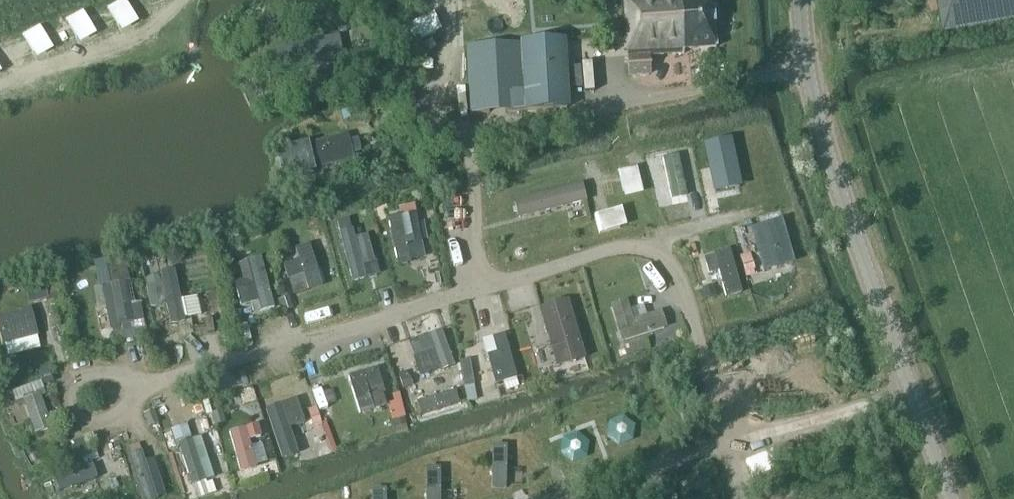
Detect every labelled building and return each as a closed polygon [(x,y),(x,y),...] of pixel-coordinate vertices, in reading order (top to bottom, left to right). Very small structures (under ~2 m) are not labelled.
[(623,40),(625,40),(626,59),(627,76),(649,75),(648,57),(683,55),(682,51),(715,49),(712,0),(620,0),(623,40)] [(944,34),(1013,21),(1013,0),(938,0),(944,34)] [(525,112),(566,110),(562,41),(522,44),(525,112)] [(311,141),(324,179),(354,169),(341,131),(311,141)] [(515,202),(520,220),(589,202),(584,183),(515,202)] [(415,205),(401,208),(402,216),(389,219),(399,263),(427,257),(415,205)] [(353,231),(339,234),(352,284),(367,280),(363,267),(375,264),(367,237),(356,240),(353,231)] [(300,258),(283,264),(294,294),(324,283),(310,243),(296,248),(300,258)] [(706,257),(711,274),(720,272),(728,297),(744,291),(731,249),(706,257)] [(241,313),(274,306),(264,257),(240,262),(244,278),(234,280),(241,313)] [(178,270),(148,275),(159,338),(189,333),(178,270)] [(123,286),(101,290),(109,331),(132,327),(123,286)] [(548,297),(559,336),(589,328),(579,289),(548,297)] [(626,354),(651,347),(647,333),(669,327),(664,310),(648,314),(645,304),(632,307),(630,299),(612,304),(626,354)] [(40,338),(34,307),(0,314),(0,332),(3,345),(40,338)] [(448,331),(414,335),(423,405),(440,403),(439,392),(465,389),(467,401),(478,400),(473,359),(452,361),(448,331)] [(506,333),(484,340),(497,384),(519,378),(506,333)] [(350,374),(360,414),(389,407),(379,367),(350,374)] [(23,406),(34,437),(51,431),(39,398),(44,397),(39,384),(11,394),(16,408),(23,406)] [(302,413),(296,395),(264,405),(282,456),(299,450),(291,425),(304,420),(305,420),(302,413)] [(251,440),(263,437),(259,423),(229,431),(240,471),(269,463),(264,443),(253,446),(251,440)] [(180,445),(194,487),(215,480),(201,438),(180,445)] [(142,498),(159,498),(165,497),(153,459),(146,461),(143,452),(128,457),(131,466),(142,498)] [(63,496),(101,483),(95,465),(57,479),(63,496)]
